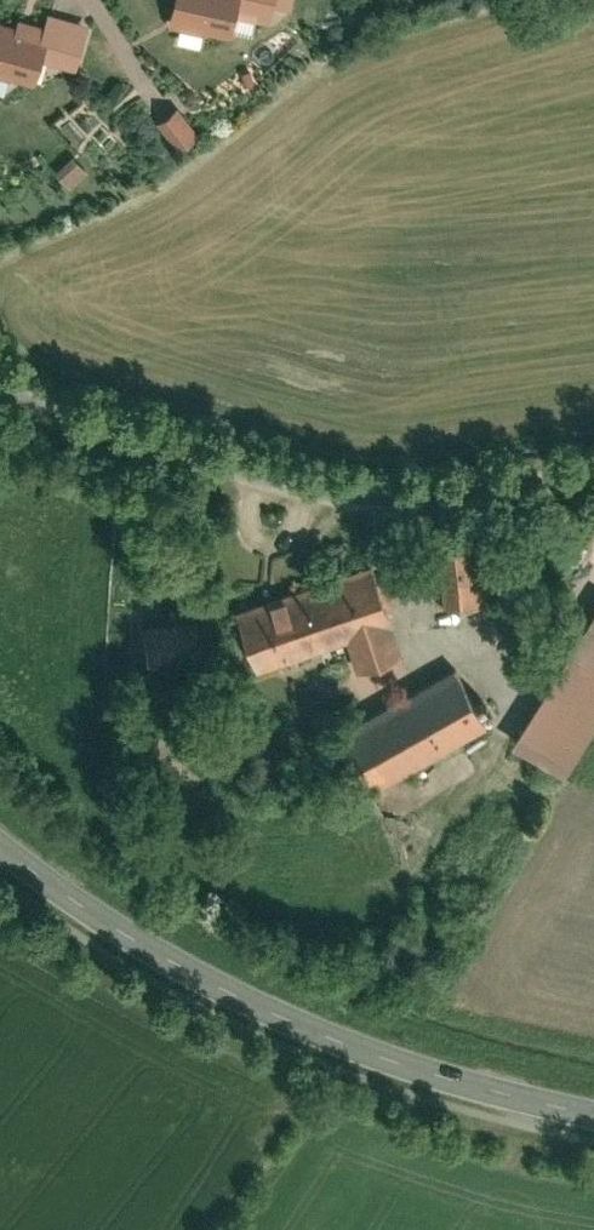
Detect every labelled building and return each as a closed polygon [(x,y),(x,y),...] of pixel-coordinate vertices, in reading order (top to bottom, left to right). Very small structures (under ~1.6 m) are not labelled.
[(169,20),(225,33),(230,9),(273,19),(277,0),(174,0),(169,20)] [(33,85),(40,60),(76,70),(90,21),(44,9),(40,22),(15,15),(13,24),(0,21),(0,76),(33,85)] [(172,102),(151,119),(174,149),(195,132),(172,102)] [(72,186),(89,169),(71,151),(54,169),(72,186)] [(433,536),(439,606),(480,603),(474,533),(433,536)] [(230,612),(250,671),(344,640),(354,671),(406,653),(376,563),(230,612)] [(511,743),(566,777),(593,733),(593,611),(511,743)] [(137,628),(145,671),(202,661),(194,618),(137,628)] [(334,735),(363,789),(485,722),(456,669),(334,735)]
